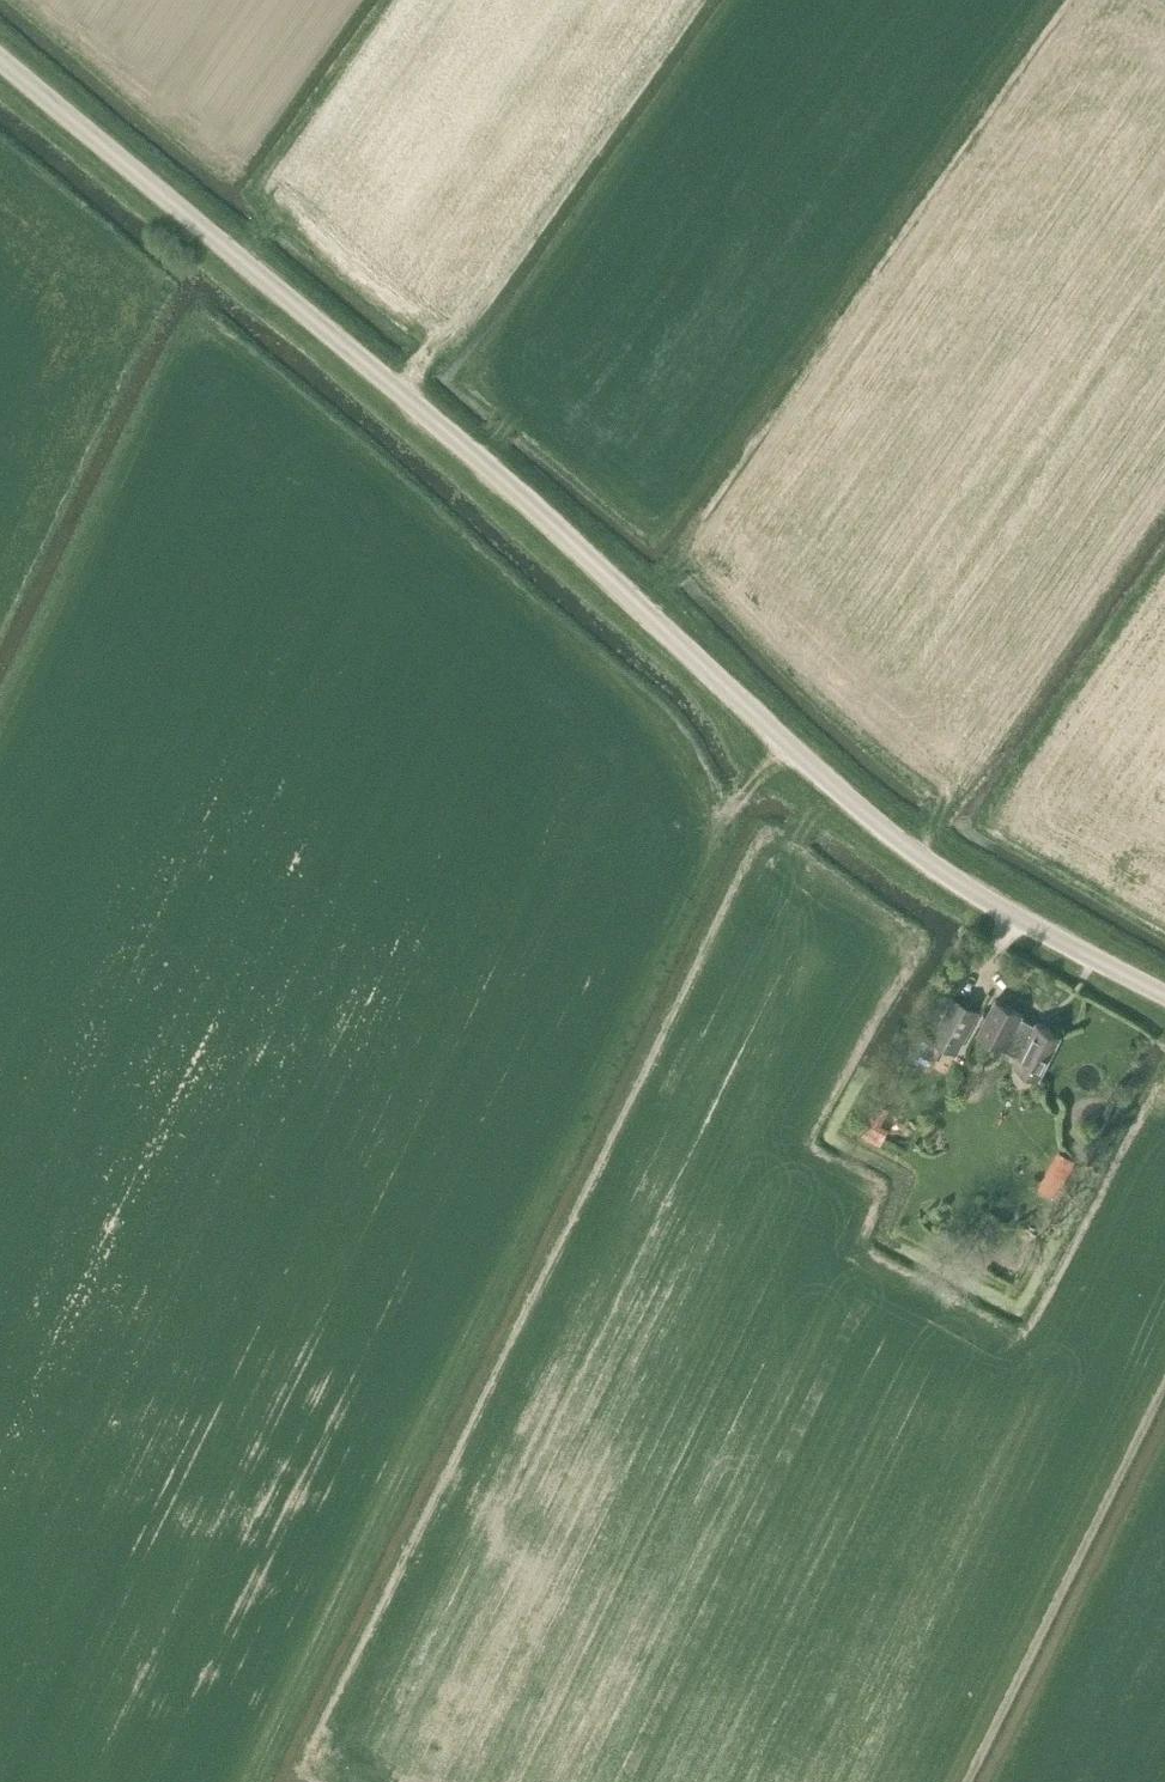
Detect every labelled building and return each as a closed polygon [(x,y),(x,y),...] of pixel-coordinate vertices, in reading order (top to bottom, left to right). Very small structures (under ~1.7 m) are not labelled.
[(956,1052),(978,1009),(952,996),(930,1039),(956,1052)] [(1033,1024),(1019,1016),(1021,1013),(994,998),(977,1031),(1018,1053),(1013,1062),(1037,1076),(1059,1033),(1035,1020),(1033,1024)] [(917,1065),(930,1039),(913,1029),(900,1055),(917,1065)] [(886,1126),(866,1115),(858,1128),(878,1139),(886,1126)]
